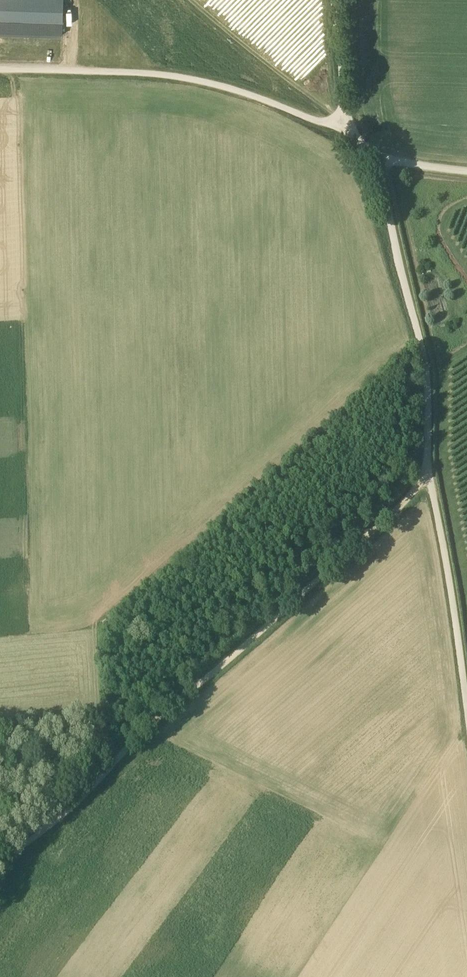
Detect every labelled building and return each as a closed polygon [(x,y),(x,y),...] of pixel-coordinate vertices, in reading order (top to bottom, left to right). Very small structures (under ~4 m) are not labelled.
[(64,21),(65,0),(0,0),(0,19),(64,21)]
